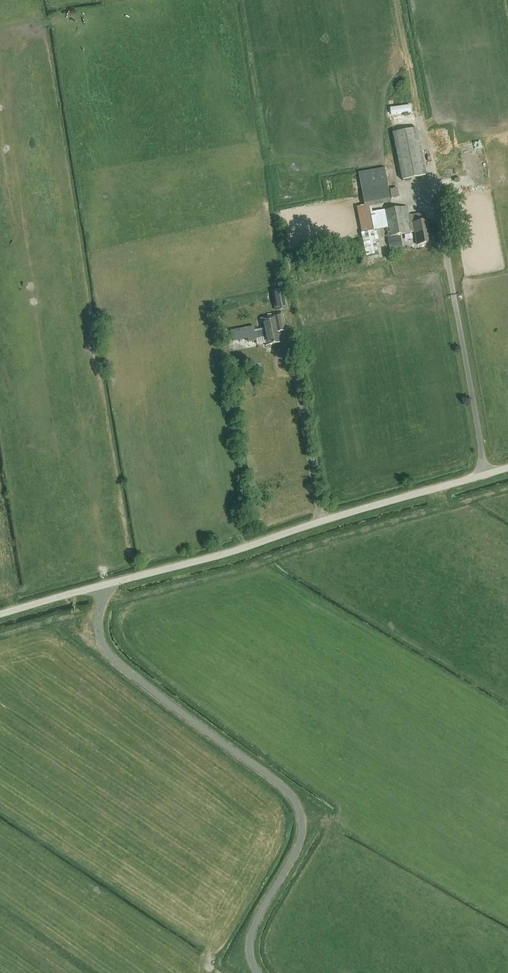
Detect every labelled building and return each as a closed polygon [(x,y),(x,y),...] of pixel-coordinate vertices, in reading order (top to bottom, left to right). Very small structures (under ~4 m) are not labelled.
[(393,133),(403,181),(427,176),(417,128),(393,133)] [(388,190),(384,168),(358,172),(364,205),(357,207),(366,256),(382,254),(378,230),(374,231),(371,214),(373,213),(371,203),(392,200),(392,198),(400,197),(398,188),(388,190)] [(408,207),(383,212),(372,214),(375,230),(386,228),(387,238),(412,233),(415,233),(417,246),(433,243),(431,229),(432,229),(430,221),(426,222),(424,213),(409,216),(408,207)] [(390,250),(403,248),(401,236),(388,239),(390,250)] [(277,311),(289,309),(284,287),(273,290),(277,311)] [(279,332),(286,330),(282,313),(273,315),(273,317),(261,319),(262,328),(255,330),(254,326),(231,331),(233,342),(248,339),(249,343),(257,341),(256,333),(263,331),(265,338),(266,338),(267,343),(265,344),(266,346),(282,342),(279,332)]
